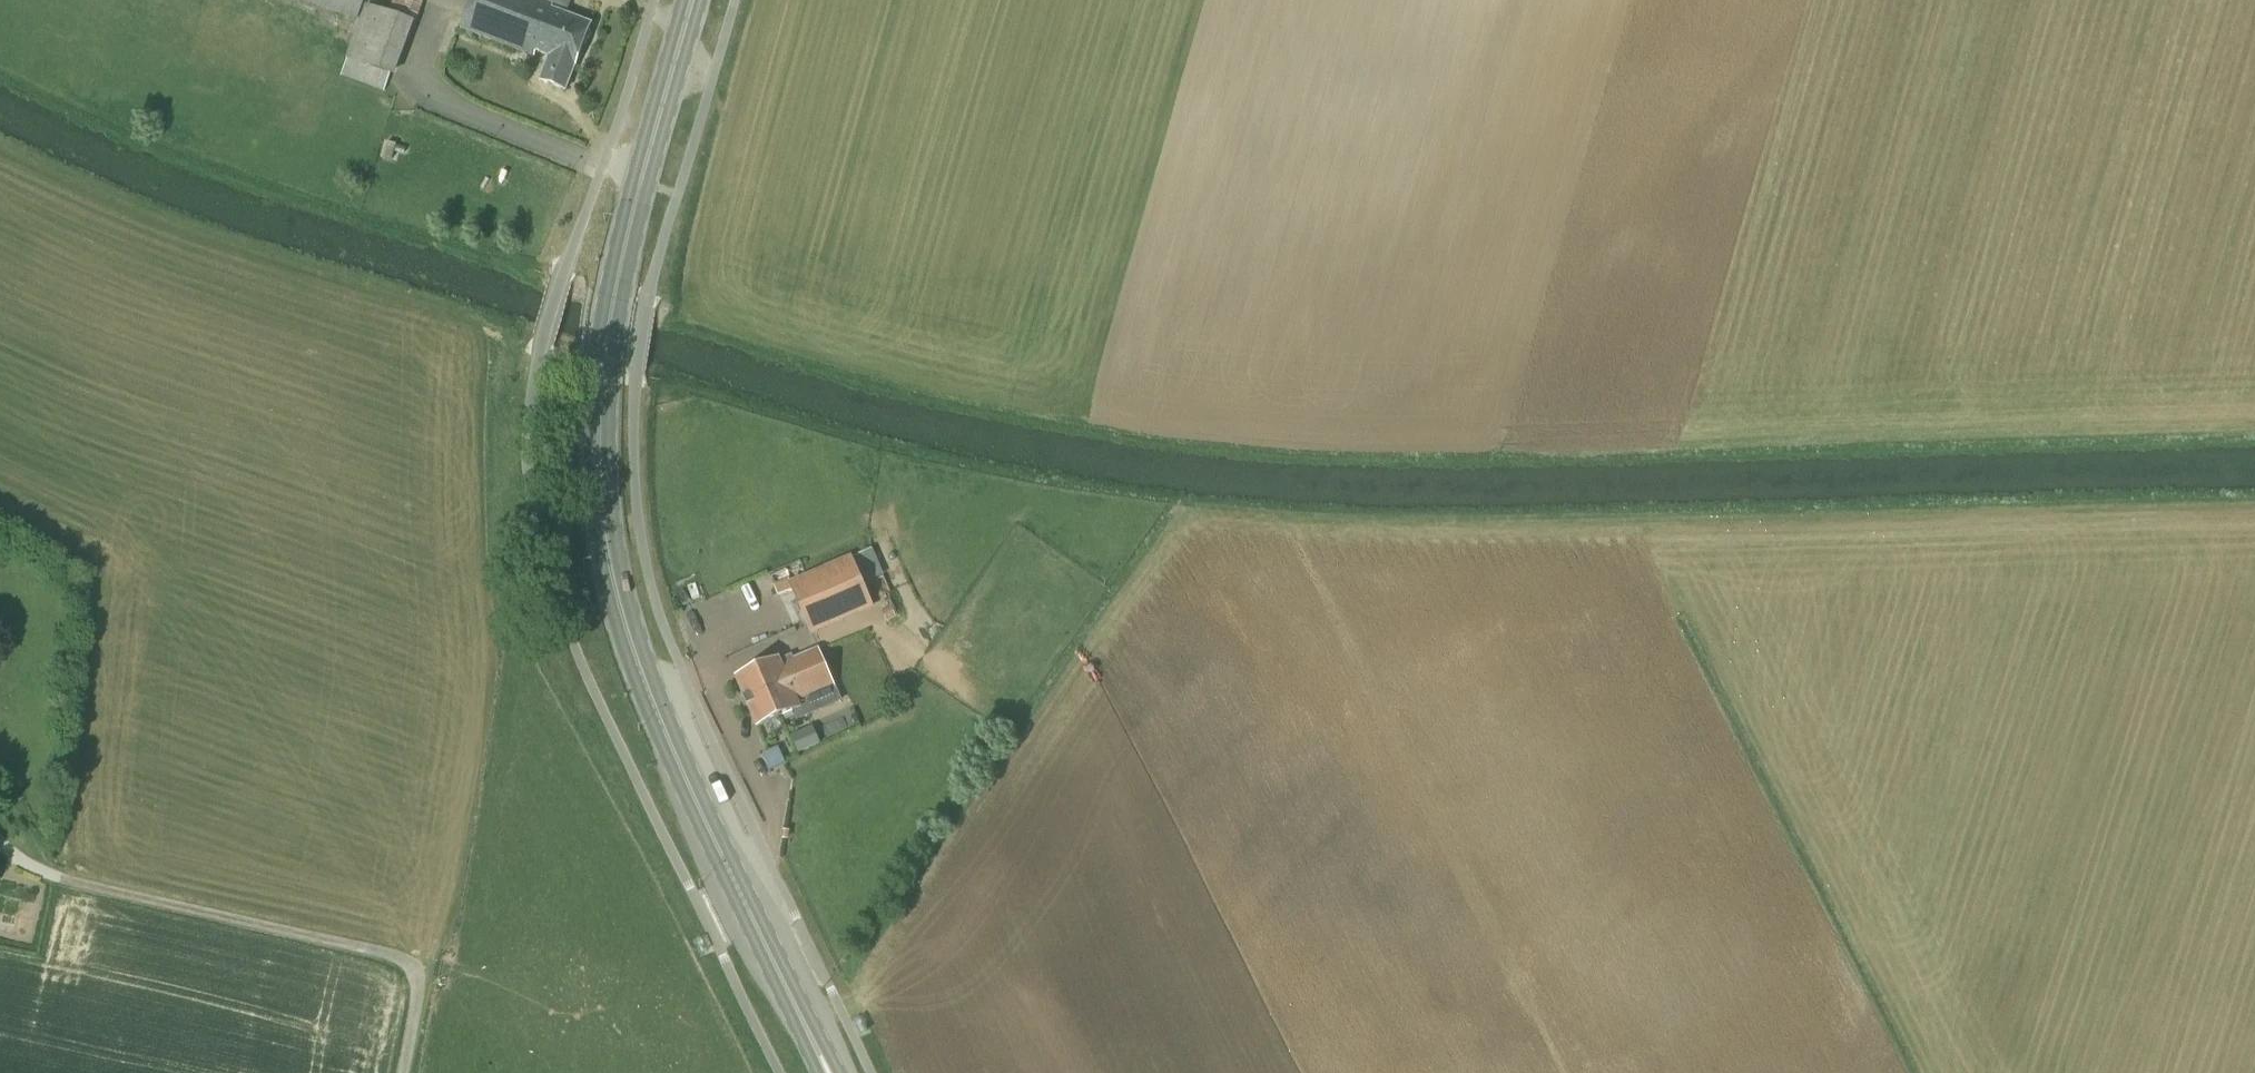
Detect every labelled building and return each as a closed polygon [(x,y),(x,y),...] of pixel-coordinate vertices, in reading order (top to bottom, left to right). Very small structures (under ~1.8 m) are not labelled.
[(364,0),(307,0),(357,19),(364,0)] [(425,0),(424,0),(394,0),(390,13),(415,23),(417,24),(425,0)] [(460,29),(534,58),(537,52),(551,58),(542,81),(566,91),(592,25),(552,10),(556,0),(471,0),(460,29)] [(384,92),(390,75),(347,60),(341,77),(384,92)] [(867,590),(886,584),(872,543),(853,550),(867,590)] [(811,634),(812,633),(810,628),(870,602),(851,558),(790,585),(793,592),(811,634)] [(677,583),(681,604),(694,601),(689,580),(677,583)] [(788,580),(774,585),(779,598),(793,592),(790,585),(788,580)] [(834,689),(817,649),(781,664),(779,660),(736,679),(757,728),(761,727),(793,713),(797,721),(823,710),(820,705),(840,696),(836,688),(834,689)]
